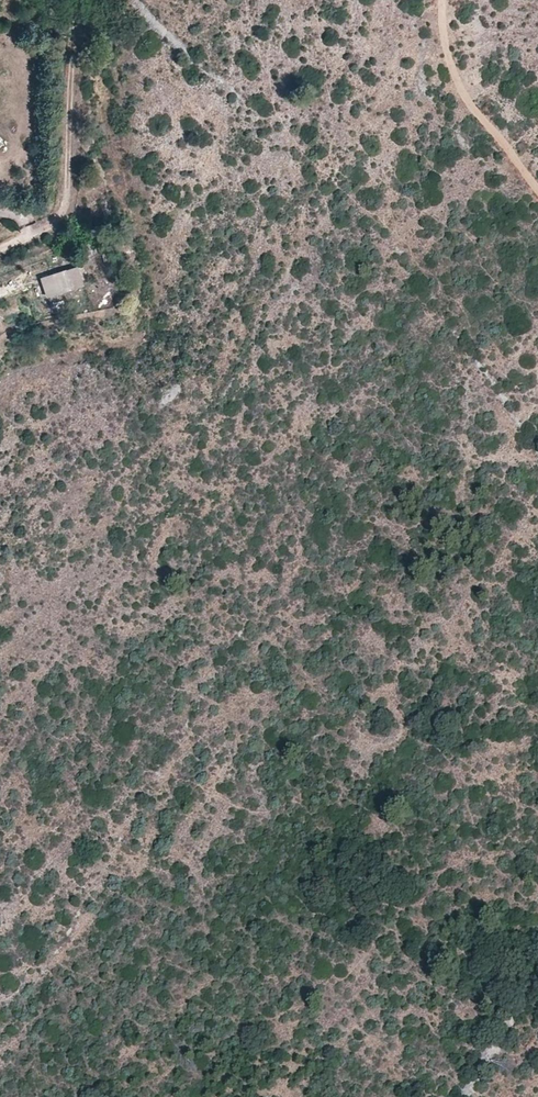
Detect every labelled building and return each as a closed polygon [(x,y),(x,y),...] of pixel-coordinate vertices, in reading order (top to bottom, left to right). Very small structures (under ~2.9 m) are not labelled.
[(93,239),(76,247),(83,262),(99,254),(93,239)] [(78,266),(64,271),(70,290),(84,286),(78,266)]
